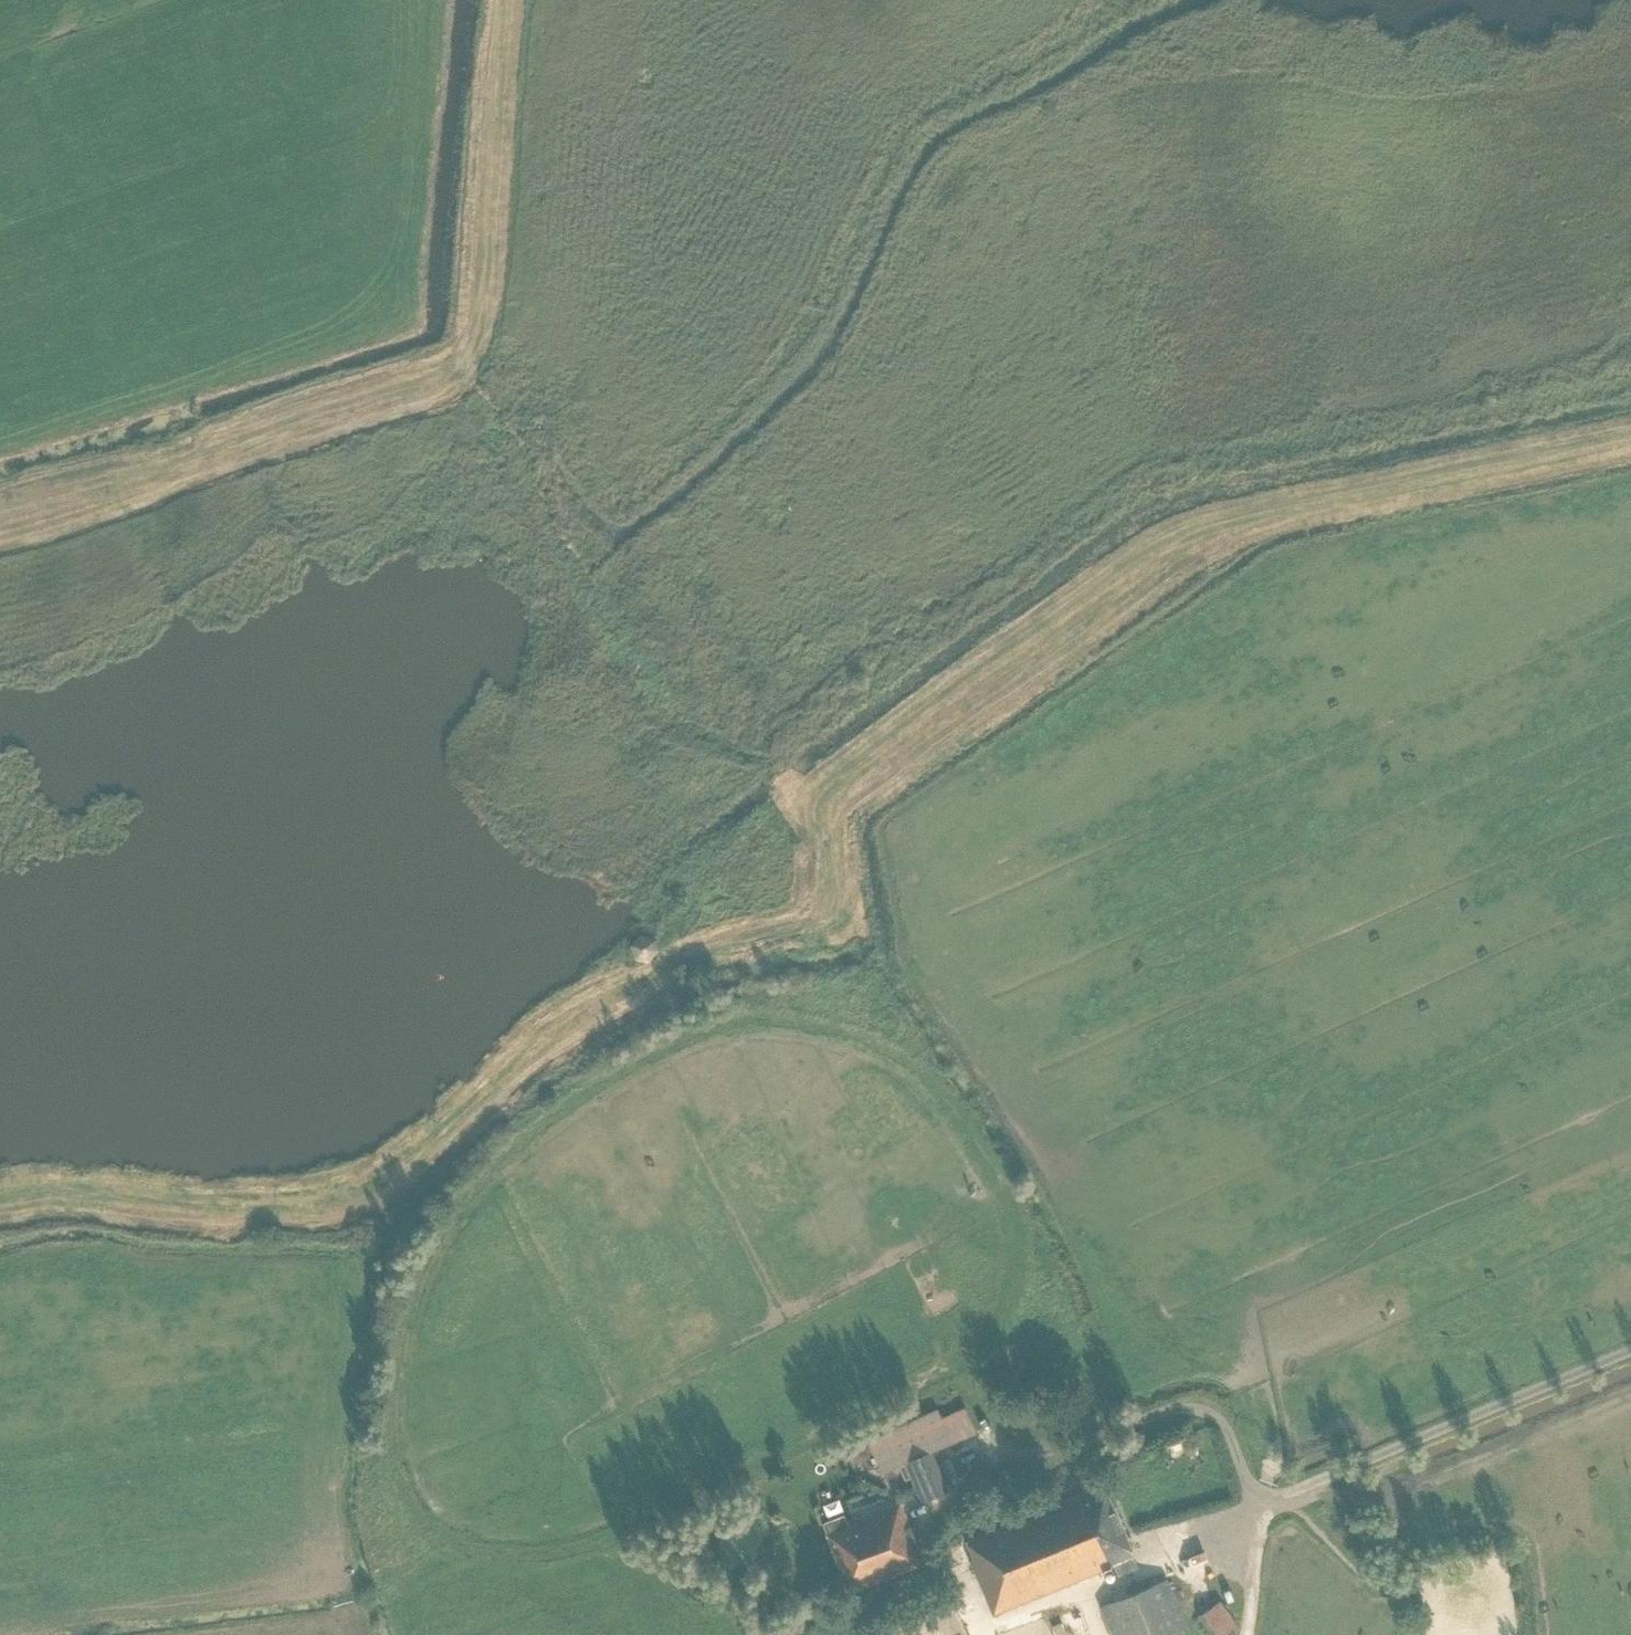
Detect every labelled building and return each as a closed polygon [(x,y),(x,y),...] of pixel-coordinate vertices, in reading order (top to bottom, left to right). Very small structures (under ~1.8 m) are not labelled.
[(974,1432),(965,1408),(940,1418),(937,1411),(868,1440),(880,1471),(898,1464),(905,1480),(910,1478),(920,1501),(947,1490),(930,1450),(974,1432)] [(1111,1503),(1102,1484),(965,1541),(972,1559),(969,1560),(992,1615),(1114,1565),(1117,1574),(1137,1566),(1133,1557),(1134,1557),(1125,1535),(1126,1535),(1111,1502),(1111,1503)] [(922,1563),(898,1501),(845,1521),(843,1515),(822,1523),(841,1574),(843,1573),(850,1591),(922,1563)] [(1165,1581),(1099,1607),(1110,1634),(1187,1634),(1165,1581)] [(1238,1628),(1219,1600),(1196,1615),(1210,1634),(1228,1634),(1238,1628)]
